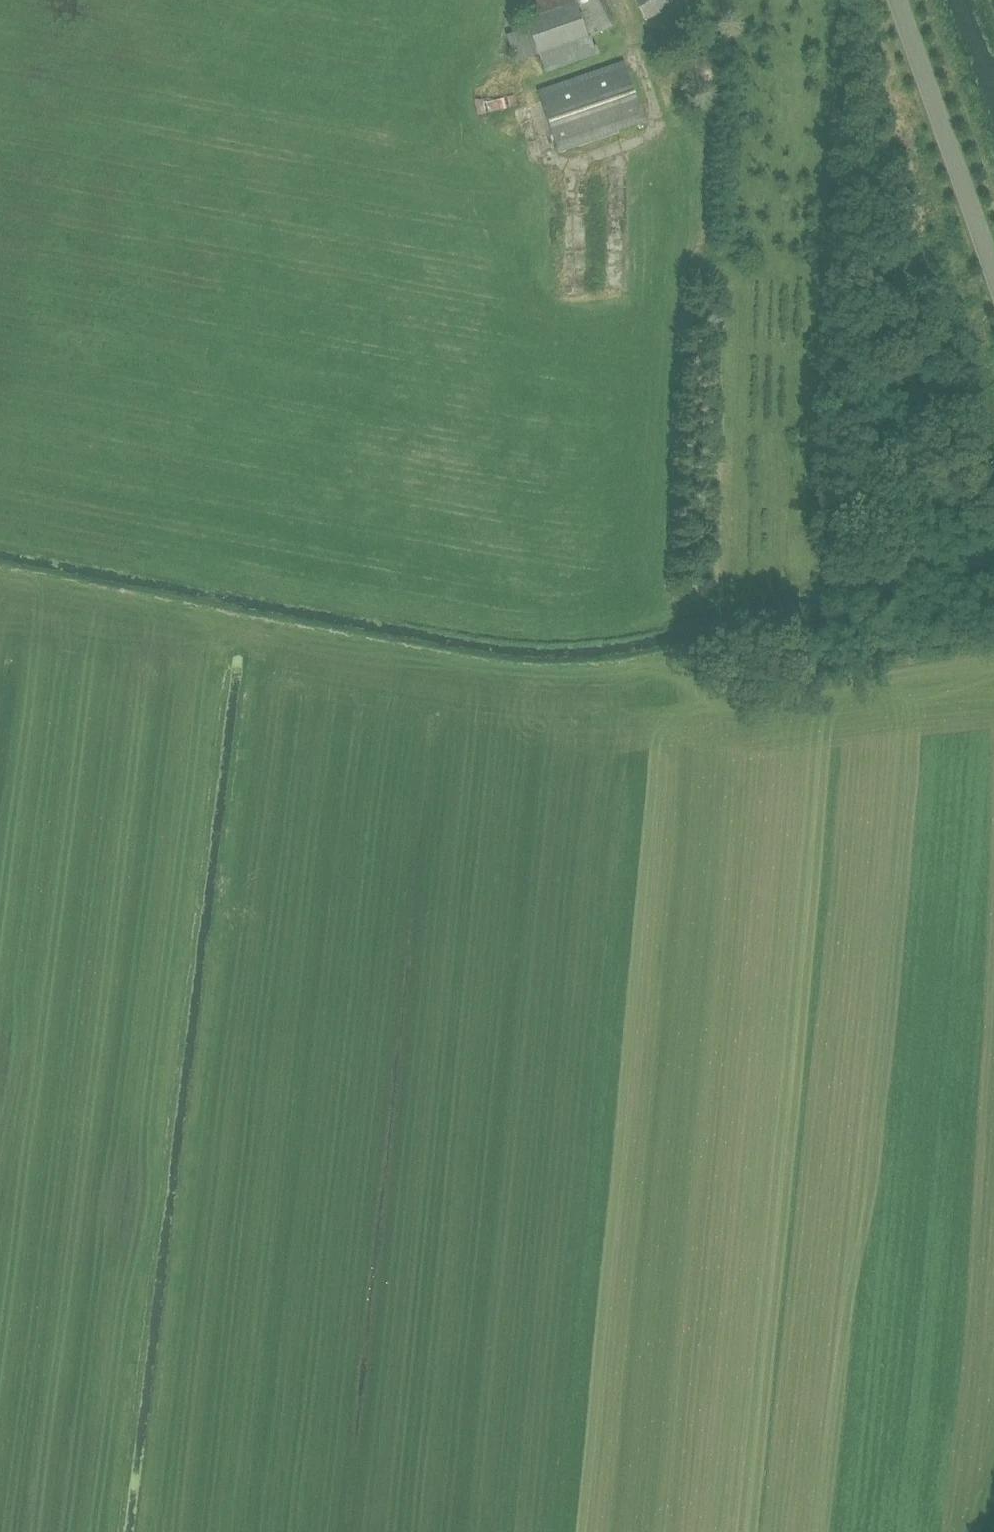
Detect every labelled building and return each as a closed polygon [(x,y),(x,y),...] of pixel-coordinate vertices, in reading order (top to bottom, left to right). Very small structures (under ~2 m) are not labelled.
[(537,0),(479,0),(531,101),(576,78),(537,0)] [(658,260),(666,107),(614,105),(607,257),(658,260)]
